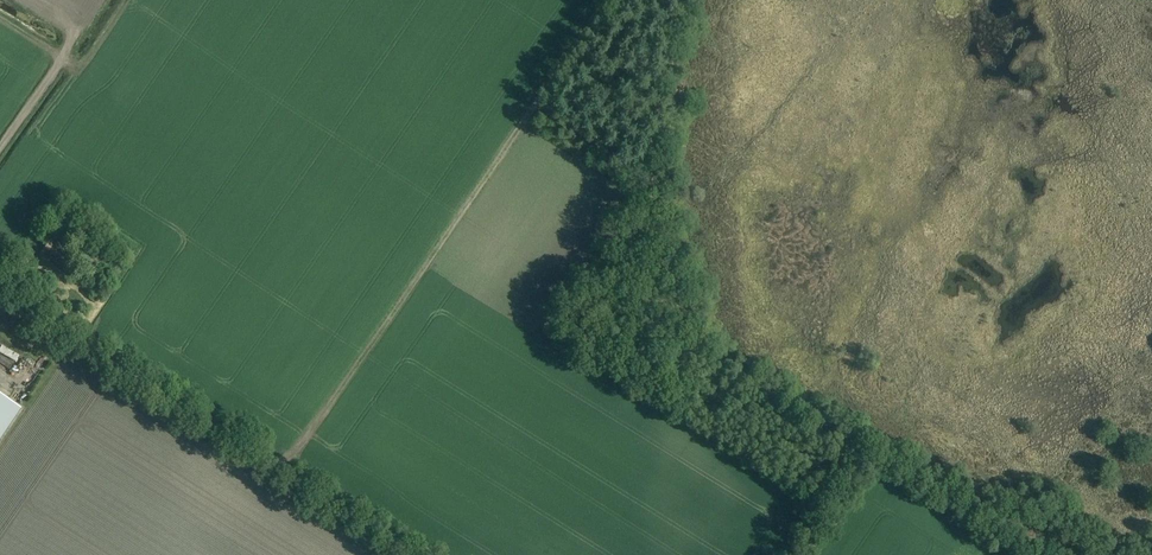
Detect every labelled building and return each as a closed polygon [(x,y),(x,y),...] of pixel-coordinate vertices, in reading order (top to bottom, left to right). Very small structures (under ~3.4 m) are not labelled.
[(40,275),(46,265),(29,255),(23,265),(40,275)] [(0,393),(0,442),(23,409),(0,393)]
